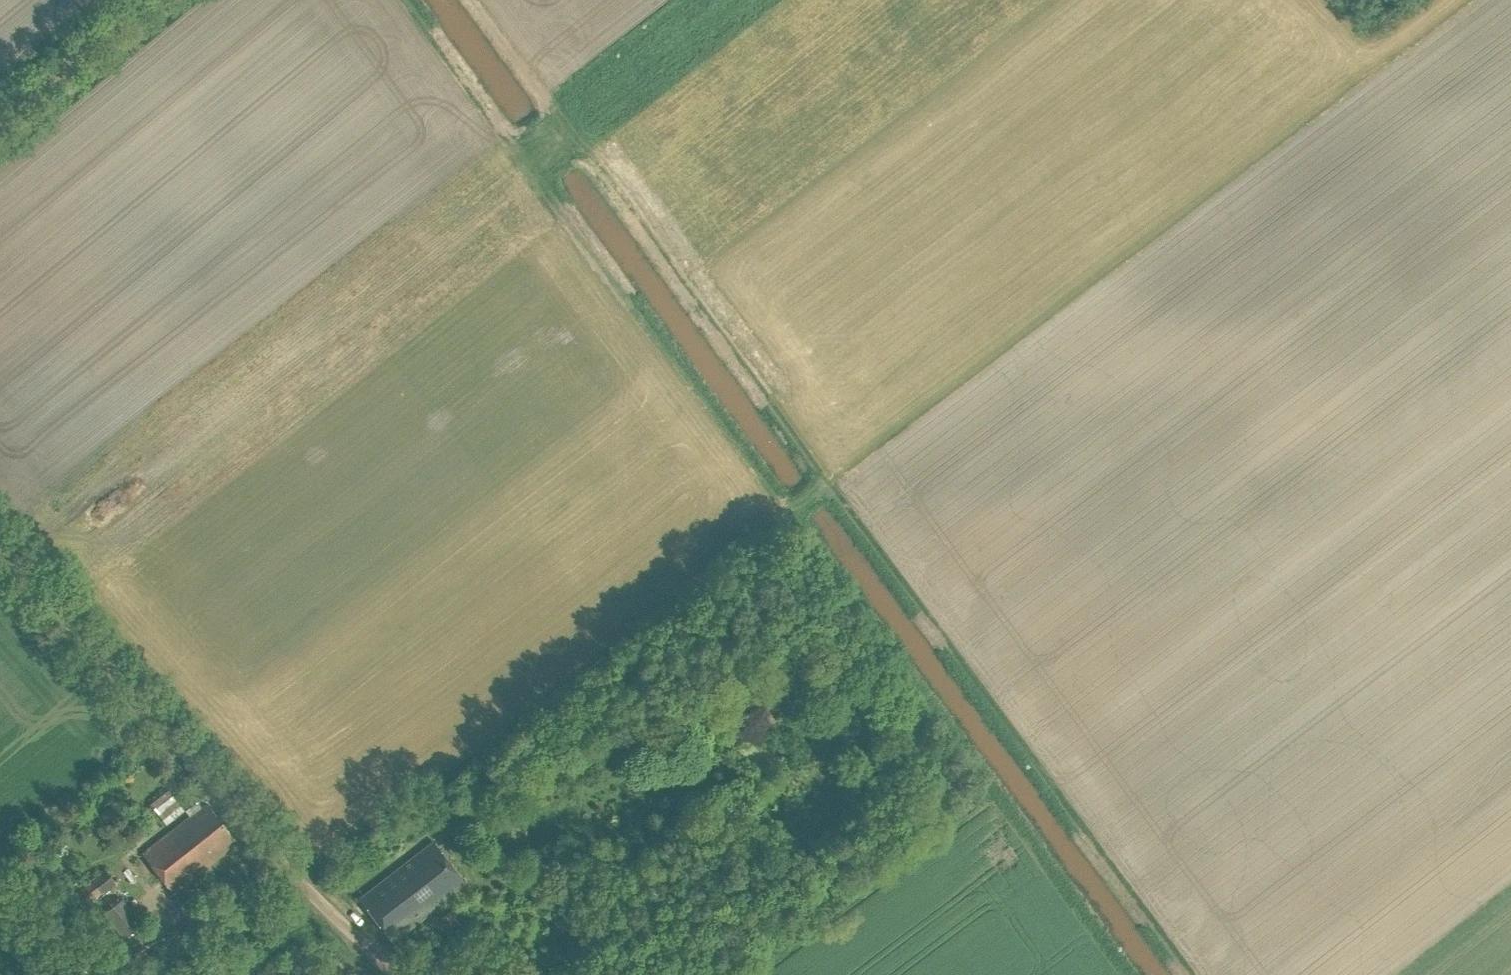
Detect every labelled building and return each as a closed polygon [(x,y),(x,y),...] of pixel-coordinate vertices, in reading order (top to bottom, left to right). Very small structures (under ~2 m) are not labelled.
[(204,804),(140,853),(170,893),(234,844),(204,804)] [(431,842),(357,899),(390,942),(464,886),(431,842)] [(105,870),(75,892),(85,906),(100,894),(102,897),(117,886),(105,870)] [(143,923),(124,898),(101,915),(121,940),(143,923)] [(440,919),(448,929),(459,920),(452,911),(440,919)]
